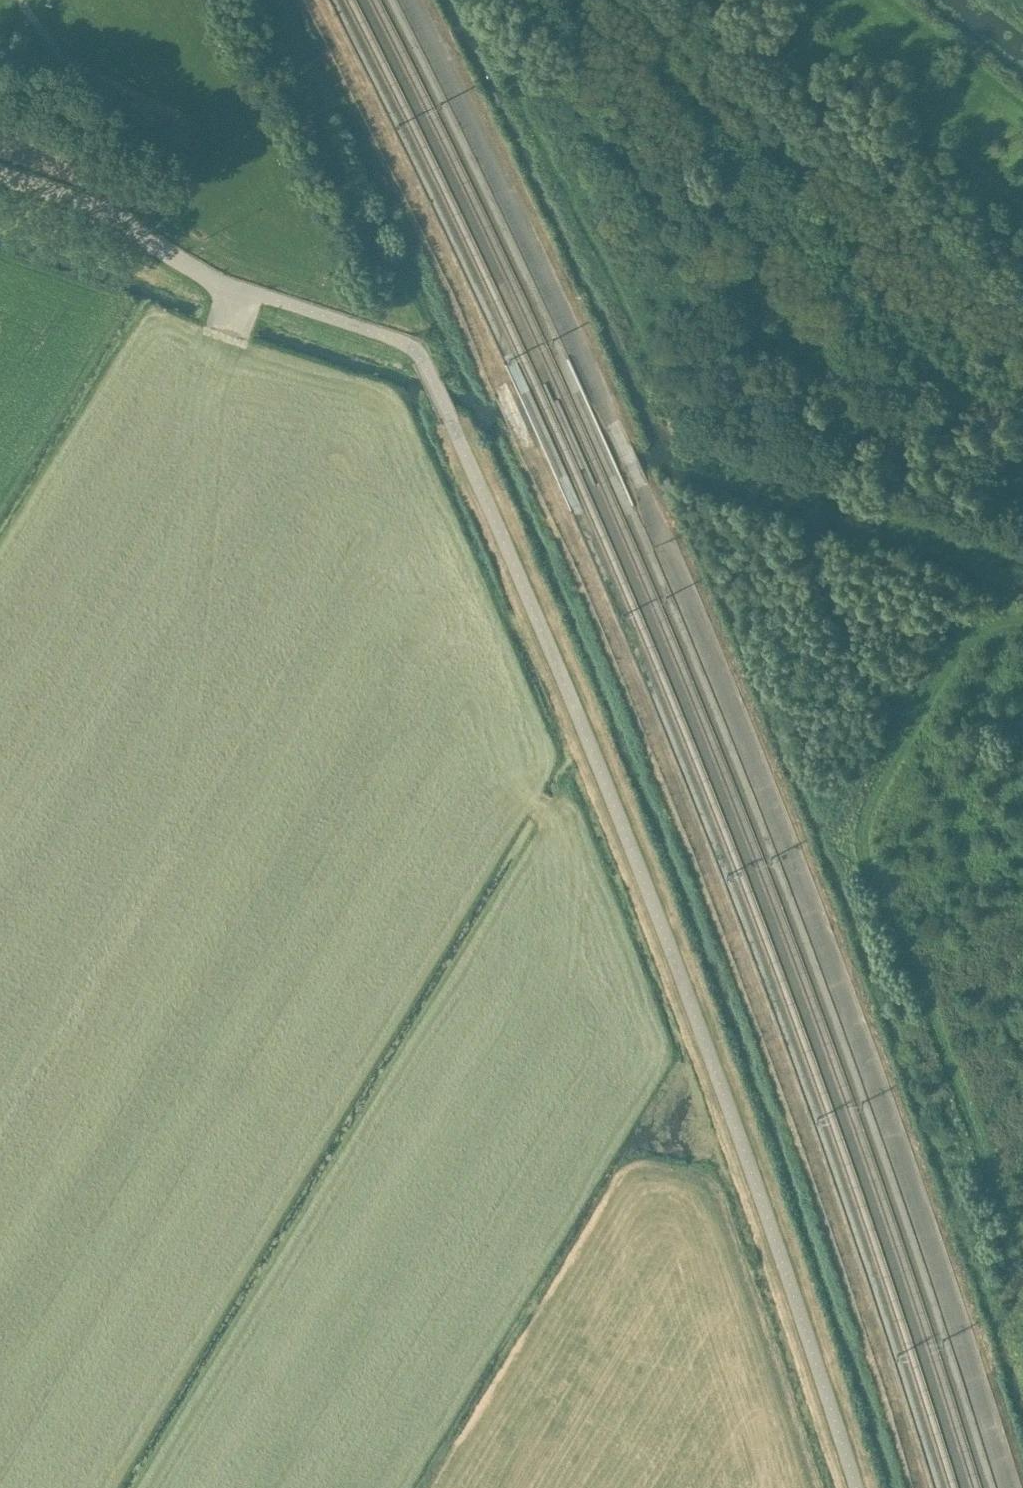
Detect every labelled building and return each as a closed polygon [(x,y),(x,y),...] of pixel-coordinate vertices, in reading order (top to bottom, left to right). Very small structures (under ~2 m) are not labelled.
[(135,120),(141,110),(131,105),(126,115),(135,120)]
